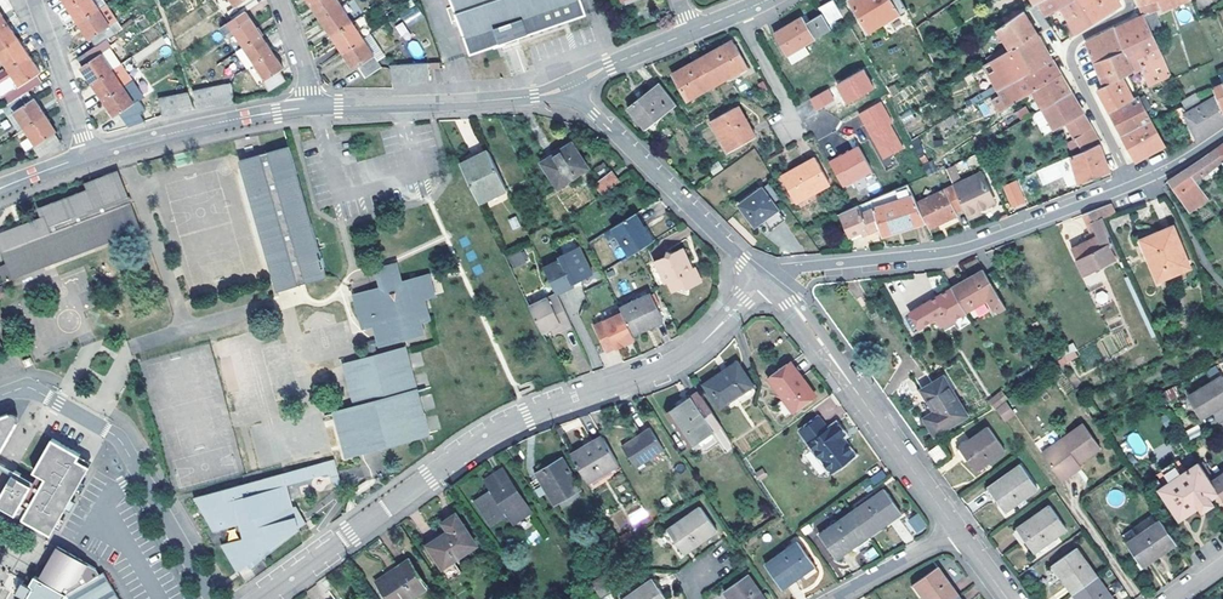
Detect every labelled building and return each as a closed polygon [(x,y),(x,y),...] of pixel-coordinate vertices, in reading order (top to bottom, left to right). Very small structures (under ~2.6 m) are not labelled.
[(79,23),(107,4),(104,0),(76,0),(68,5),(75,16),(79,23)] [(233,20),(246,11),(259,4),(256,0),(231,0),(236,6),(228,11),(233,20)] [(342,6),(338,0),(314,0),(310,3),(321,19),(342,6)] [(469,53),(508,40),(584,14),(579,0),(451,0),(469,53)] [(818,8),(822,14),(828,24),(842,15),(834,0),(832,0),(818,8)] [(907,9),(901,0),(850,0),(849,1),(868,33),(907,9)] [(1072,36),(1074,35),(1096,22),(1083,0),(1045,0),(1037,5),(1044,16),(1062,6),(1069,18),(1063,22),(1072,36)] [(1096,22),(1121,7),(1117,0),(1083,0),(1096,22)] [(1140,8),(1152,3),(1158,1),(1161,10),(1187,0),(1138,0),(1140,8)] [(1152,3),(1140,8),(1142,15),(1144,15),(1151,31),(1162,27),(1152,3)] [(95,46),(105,39),(122,28),(107,4),(79,23),(95,46)] [(1030,9),(1044,31),(1046,30),(1051,27),(1044,16),(1037,5),(1030,9)] [(328,29),(332,36),(353,22),(342,6),(321,19),(328,29)] [(417,6),(401,15),(406,24),(422,16),(417,6)] [(233,20),(221,28),(225,35),(233,30),(244,47),(262,35),(246,11),(233,20)] [(1025,12),(1012,20),(997,30),(1011,51),(1038,35),(1025,12)] [(831,29),(828,25),(828,24),(822,14),(807,23),(803,17),(785,28),(774,34),(787,55),(805,45),(831,29)] [(1124,49),(1095,62),(1105,85),(1121,77),(1141,68),(1150,86),(1170,76),(1151,31),(1144,15),(1142,15),(1115,28),(1124,49)] [(343,52),(364,39),(353,22),(332,36),(336,42),(343,52)] [(19,40),(8,23),(0,28),(0,52),(19,40)] [(1124,49),(1115,28),(1086,42),(1095,62),(1124,49)] [(364,39),(378,60),(385,55),(371,34),(364,39)] [(236,52),(247,69),(256,63),(273,52),(265,40),(262,35),(244,47),(236,52)] [(998,90),(1052,60),(1050,57),(1038,35),(1011,51),(985,66),(998,90)] [(87,76),(92,84),(113,70),(122,64),(105,39),(95,46),(78,57),(83,65),(81,67),(87,76)] [(382,66),(378,60),(364,39),(343,52),(354,69),(358,67),(365,77),(382,66)] [(30,56),(27,53),(19,40),(0,52),(0,56),(9,69),(30,56)] [(418,40),(408,44),(413,58),(423,55),(418,40)] [(703,57),(717,84),(748,67),(734,40),(703,57)] [(805,45),(787,55),(792,63),(809,53),(805,45)] [(273,52),(256,63),(266,79),(262,82),(268,91),(286,79),(280,70),(284,68),(273,52)] [(30,56),(9,69),(0,75),(0,95),(2,98),(4,97),(8,104),(29,90),(42,81),(38,74),(40,72),(30,56)] [(717,84),(703,57),(672,74),(687,101),(717,84)] [(1032,91),(1041,109),(1053,102),(1046,89),(1064,80),(1060,74),(1052,60),(998,90),(1001,95),(991,100),(999,112),(1032,91)] [(419,63),(409,64),(410,82),(419,81),(419,63)] [(429,63),(419,63),(419,81),(429,81),(429,63)] [(122,64),(113,70),(124,86),(132,80),(122,64)] [(400,83),(400,64),(391,64),(391,83),(400,83)] [(409,64),(400,64),(400,83),(410,82),(409,64)] [(864,69),(835,83),(845,104),(874,91),(864,69)] [(103,100),(124,86),(113,70),(92,84),(103,100)] [(1121,77),(1105,85),(1098,89),(1110,112),(1134,99),(1121,77)] [(140,85),(135,78),(132,80),(124,86),(103,100),(114,116),(117,115),(123,124),(143,110),(131,91),(140,85)] [(1046,89),(1053,102),(1071,91),(1064,80),(1046,89)] [(646,129),(677,104),(660,82),(641,97),(629,108),(646,129)] [(234,99),(230,83),(221,85),(224,101),(234,99)] [(224,101),(221,85),(213,87),(216,103),(224,101)] [(1214,88),(1217,95),(1222,108),(1222,85),(1214,88)] [(216,103),(213,87),(203,89),(206,105),(216,103)] [(816,110),(835,99),(829,88),(809,99),(816,110)] [(206,105),(203,89),(193,91),(199,107),(206,105)] [(41,109),(29,90),(8,104),(3,107),(8,115),(14,112),(25,129),(45,115),(41,109)] [(1053,102),(1041,109),(1054,131),(1065,124),(1074,140),(1076,139),(1082,150),(1099,143),(1100,143),(1082,112),(1071,91),(1053,102)] [(180,111),(194,108),(188,92),(177,94),(180,111)] [(180,111),(177,94),(168,96),(171,113),(180,111)] [(973,98),(984,117),(991,113),(980,94),(973,98)] [(1186,111),(1201,102),(1197,94),(1182,103),(1186,111)] [(1217,95),(1186,113),(1187,114),(1193,124),(1201,139),(1222,124),(1222,108),(1217,95)] [(171,113),(168,96),(158,98),(162,115),(171,113)] [(1116,124),(1123,136),(1152,120),(1151,118),(1139,96),(1134,99),(1110,112),(1116,124)] [(880,102),(857,114),(882,161),(905,149),(880,102)] [(738,106),(711,120),(730,152),(756,137),(738,106)] [(1025,106),(1015,112),(1020,120),(1030,113),(1025,106)] [(14,112),(8,115),(19,132),(25,129),(14,112)] [(1185,129),(1193,124),(1187,114),(1178,119),(1185,129)] [(56,131),(45,115),(25,129),(35,145),(34,146),(40,157),(61,143),(55,133),(56,131)] [(1166,146),(1152,120),(1123,136),(1137,162),(1153,152),(1166,146)] [(541,162),(557,188),(589,168),(572,142),(541,162)] [(1082,150),(1062,159),(1070,186),(1109,172),(1103,156),(1099,143),(1082,150)] [(1215,150),(1222,161),(1222,144),(1215,150)] [(840,188),(872,175),(861,147),(829,159),(840,188)] [(288,148),(241,162),(277,290),(325,277),(323,269),(325,268),(322,260),(320,260),(288,148)] [(507,190),(488,150),(478,155),(481,162),(463,170),(480,203),(507,190)] [(1182,173),(1167,183),(1189,213),(1207,200),(1195,182),(1205,175),(1207,177),(1210,174),(1208,172),(1222,161),(1215,150),(1182,173)] [(478,155),(460,163),(463,170),(481,162),(478,155)] [(830,184),(816,157),(782,176),(796,203),(830,184)] [(953,186),(964,209),(970,219),(979,214),(977,210),(996,202),(981,173),(959,184),(954,174),(964,170),(961,162),(945,169),(953,186)] [(25,233),(0,242),(13,277),(139,229),(119,171),(88,182),(90,188),(40,206),(44,217),(22,225),(25,233)] [(595,183),(603,194),(619,182),(611,171),(595,183)] [(1014,179),(1004,184),(1013,205),(1024,200),(1014,179)] [(907,184),(870,201),(879,228),(882,235),(925,222),(916,203),(907,184)] [(953,186),(916,203),(925,222),(928,228),(955,216),(954,213),(964,209),(953,186)] [(778,209),(763,188),(739,204),(754,225),(765,217),(771,212),(772,214),(778,209)] [(870,201),(852,208),(840,214),(849,236),(860,231),(862,235),(879,228),(870,201)] [(1072,249),(1084,275),(1115,259),(1109,246),(1114,243),(1104,219),(1115,214),(1111,204),(1083,215),(1091,233),(1095,231),(1098,237),(1072,249)] [(785,218),(778,209),(772,214),(771,212),(765,217),(772,227),(785,218)] [(612,227),(630,256),(641,249),(650,243),(640,227),(643,225),(635,213),(612,227)] [(509,221),(513,231),(521,227),(516,217),(509,221)] [(22,225),(0,234),(0,241),(0,242),(25,233),(22,225)] [(1143,241),(1159,280),(1190,267),(1173,228),(1143,241)] [(850,240),(862,235),(860,231),(849,236),(850,240)] [(560,258),(543,266),(556,293),(573,285),(572,282),(571,279),(578,276),(579,279),(592,273),(575,236),(559,244),(563,254),(559,255),(560,258)] [(507,257),(513,269),(529,261),(523,249),(507,257)] [(691,262),(686,252),(681,250),(657,261),(667,282),(670,281),(674,289),(678,290),(686,287),(687,288),(690,287),(700,282),(702,278),(697,267),(694,268),(692,269),(689,263),(691,262)] [(425,274),(399,280),(394,262),(373,268),(378,286),(352,293),(351,293),(360,328),(370,325),(373,325),(372,322),(397,315),(401,327),(418,323),(427,321),(420,296),(431,293),(425,274)] [(967,279),(953,287),(967,312),(975,307),(988,299),(993,308),(994,310),(1000,311),(1006,308),(984,270),(967,279)] [(993,270),(987,273),(996,287),(1001,284),(993,270)] [(1087,288),(1102,282),(1098,272),(1083,278),(1087,288)] [(691,296),(690,287),(687,288),(686,287),(678,290),(691,296)] [(953,287),(911,311),(920,326),(937,317),(947,311),(953,320),(967,312),(953,287)] [(529,306),(541,332),(551,326),(559,322),(562,328),(570,324),(556,293),(529,306)] [(651,293),(620,307),(622,313),(634,336),(647,330),(645,325),(662,317),(651,293)] [(988,299),(975,307),(980,315),(993,308),(988,299)] [(942,326),(953,320),(947,311),(937,317),(942,326)] [(622,313),(595,326),(607,352),(617,347),(618,349),(636,340),(634,336),(622,313)] [(420,333),(418,323),(401,327),(397,315),(372,322),(373,325),(370,325),(370,326),(371,332),(373,336),(376,338),(376,339),(366,342),(370,358),(374,357),(377,356),(379,355),(377,345),(420,333)] [(645,325),(647,330),(664,321),(662,317),(645,325)] [(562,328),(559,322),(551,326),(554,332),(562,328)] [(1072,345),(1059,353),(1062,358),(1076,350),(1072,345)] [(347,456),(357,453),(356,448),(376,442),(377,448),(389,445),(431,433),(408,348),(379,355),(377,356),(378,359),(375,360),(374,357),(370,358),(346,365),(356,406),(336,412),(347,456)] [(31,357),(23,360),(26,367),(33,364),(31,357)] [(704,384),(719,407),(752,386),(737,362),(704,384)] [(769,379),(794,412),(816,395),(791,362),(769,379)] [(1222,377),(1189,397),(1202,418),(1222,406),(1222,378),(1222,377)] [(935,434),(966,415),(943,378),(923,390),(936,412),(926,418),(935,434)] [(1165,393),(1168,402),(1179,396),(1176,388),(1165,393)] [(722,427),(699,392),(667,413),(689,448),(722,427)] [(994,408),(1006,399),(1001,392),(989,400),(994,408)] [(997,409),(1005,421),(1015,414),(1007,402),(997,409)] [(0,453),(17,424),(8,414),(0,417),(0,453)] [(837,423),(828,429),(819,416),(800,431),(831,473),(854,456),(841,437),(845,435),(837,423)] [(1199,420),(1186,428),(1190,436),(1204,428),(1199,420)] [(1075,467),(1080,464),(1101,448),(1084,424),(1062,440),(1044,453),(1064,481),(1078,470),(1075,467)] [(650,427),(622,446),(636,468),(664,449),(650,427)] [(976,471),(1005,450),(989,427),(960,449),(976,471)] [(1044,453),(1062,440),(1055,430),(1038,443),(1044,453)] [(604,436),(572,455),(588,483),(620,464),(604,436)] [(41,459),(52,466),(32,501),(26,497),(28,493),(15,485),(18,479),(12,475),(0,496),(0,507),(9,513),(50,536),(54,529),(57,524),(74,494),(90,468),(78,461),(81,456),(52,439),(41,459)] [(356,448),(357,453),(377,448),(376,442),(356,448)] [(939,446),(929,452),(937,462),(946,456),(939,446)] [(563,458),(536,473),(554,504),(581,489),(563,458)] [(52,466),(41,459),(33,472),(38,475),(31,487),(18,479),(15,485),(28,493),(26,497),(32,501),(52,466)] [(334,459),(322,463),(328,472),(338,491),(342,487),(334,459)] [(322,463),(284,473),(288,485),(328,472),(322,463)] [(1159,489),(1172,509),(1177,507),(1183,516),(1198,506),(1201,511),(1204,509),(1212,503),(1209,499),(1219,492),(1211,481),(1199,463),(1159,489)] [(1005,512),(1038,488),(1022,466),(989,489),(1005,512)] [(531,512),(503,469),(495,475),(501,484),(493,489),(477,500),(492,524),(508,513),(514,523),(531,512)] [(223,544),(238,572),(247,566),(299,528),(297,520),(294,507),(288,485),(284,473),(196,497),(217,531),(240,525),(244,539),(223,544)] [(1211,481),(1219,492),(1222,499),(1222,473),(1211,481)] [(501,484),(495,475),(487,480),(493,489),(501,484)] [(885,489),(852,512),(869,536),(902,513),(885,489)] [(297,506),(294,507),(297,520),(299,528),(307,523),(302,515),(297,506)] [(642,506),(627,516),(633,526),(649,516),(642,506)] [(668,530),(684,554),(717,530),(701,507),(668,530)] [(1034,552),(1067,530),(1051,507),(1018,530),(1034,552)] [(1178,519),(1183,516),(1177,507),(1172,509),(1178,519)] [(852,512),(819,535),(836,559),(869,536),(852,512)] [(918,514),(909,520),(918,531),(926,525),(918,514)] [(430,544),(444,566),(475,545),(456,515),(451,518),(445,522),(451,531),(446,534),(430,544)] [(1177,544),(1161,521),(1137,537),(1133,531),(1123,539),(1142,566),(1177,544)] [(809,524),(804,528),(807,533),(812,530),(809,524)] [(299,528),(247,566),(250,569),(300,530),(299,528)] [(1121,536),(1123,539),(1133,531),(1131,528),(1121,536)] [(799,542),(766,565),(782,588),(815,565),(799,542)] [(64,598),(71,594),(74,598),(121,598),(105,571),(101,573),(96,569),(97,568),(58,545),(45,567),(47,568),(42,577),(36,574),(32,582),(35,586),(34,586),(24,581),(20,587),(18,592),(28,598),(23,598),(22,598),(64,598)] [(870,561),(878,555),(873,547),(864,554),(870,561)] [(1054,565),(1074,594),(1097,578),(1076,549),(1054,565)] [(389,598),(409,598),(427,587),(409,559),(377,581),(389,598)] [(926,598),(954,598),(958,596),(938,567),(915,583),(926,598)] [(725,590),(731,598),(765,598),(747,574),(725,590)] [(605,575),(594,582),(604,598),(615,591),(605,575)] [(1078,598),(1112,598),(1097,578),(1074,594),(1078,598)] [(625,598),(666,598),(653,579),(625,598)]
